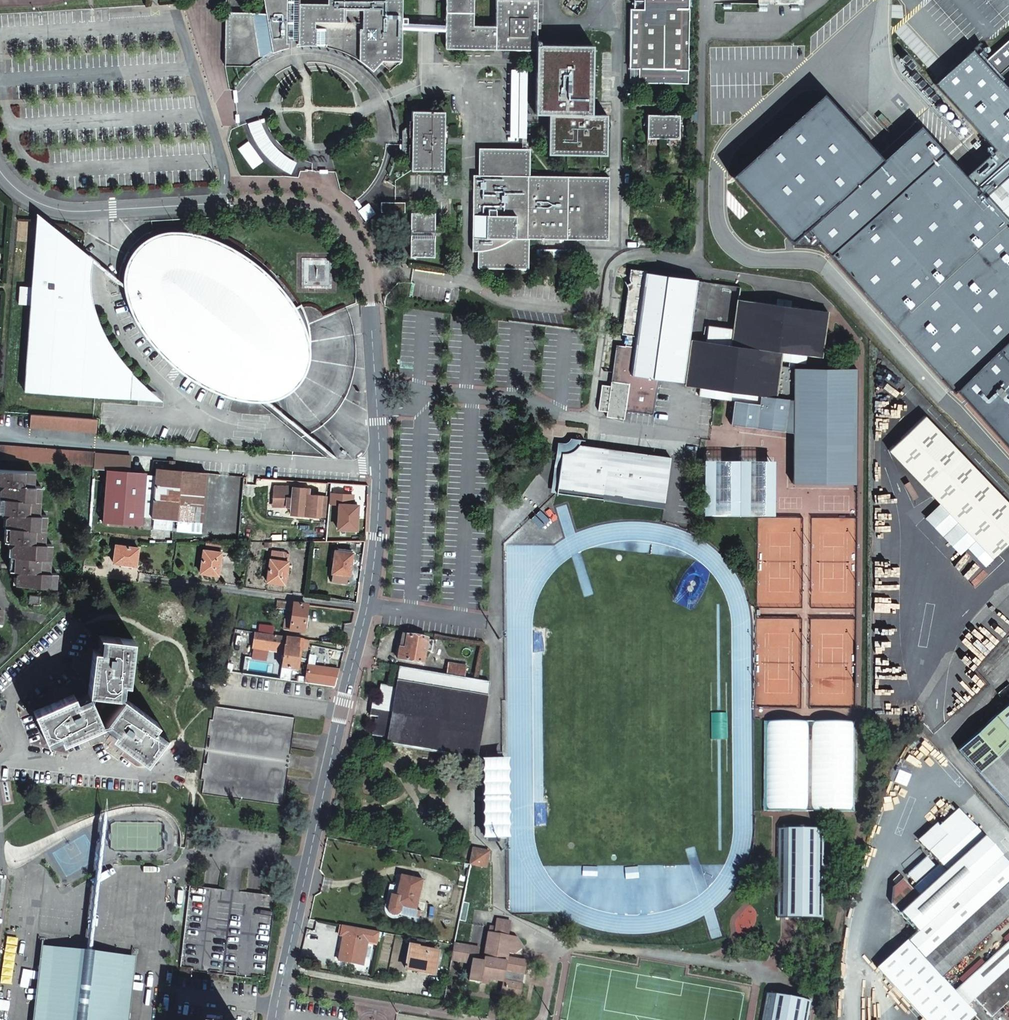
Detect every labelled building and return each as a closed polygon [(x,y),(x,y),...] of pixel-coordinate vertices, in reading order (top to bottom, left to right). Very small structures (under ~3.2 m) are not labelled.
[(359,60),(362,62),(365,64),(367,66),(370,68),(371,69),(372,70),(381,62),(390,70),(400,60),(401,29),(401,22),(402,0),(263,0),(265,12),(225,12),(225,25),(225,65),(249,65),(255,61),(262,56),(270,53),(274,51),(279,49),(284,48),(288,46),(292,45),(307,45),(314,45),(324,46),(330,47),(336,50),(337,50),(342,52),(346,53),(356,58),(357,59),(359,60)] [(537,8),(537,0),(496,0),(496,26),(473,26),(473,0),(446,0),(445,24),(445,30),(445,48),(498,50),(536,50),(536,77),(536,80),(536,113),(550,113),(558,113),(558,129),(549,130),(549,154),(579,155),(579,149),(606,150),(607,114),(590,114),(591,46),(559,45),(560,40),(570,40),(570,32),(555,32),(555,45),(536,44),(537,8)] [(637,69),(688,70),(688,58),(688,21),(689,21),(689,8),(676,8),(663,8),(663,1),(642,0),(638,0),(637,23),(638,23),(638,34),(638,57),(637,57),(637,69)] [(984,58),(971,53),(937,82),(997,152),(968,177),(1008,223),(1008,38),(984,58)] [(536,80),(536,77),(527,77),(527,69),(510,70),(509,123),(511,122),(512,122),(513,122),(515,122),(516,122),(517,122),(519,123),(520,123),(521,125),(522,127),(522,128),(522,130),(521,132),(521,133),(519,134),(518,135),(516,136),(515,136),(513,136),(512,136),(511,135),(510,134),(509,134),(509,137),(522,137),(522,151),(525,151),(526,120),(549,120),(550,117),(526,116),(526,81),(536,80)] [(968,177),(923,128),(889,159),(829,98),(739,176),(799,247),(826,248),(958,391),(1008,344),(1008,223),(968,177)] [(443,111),(412,111),(412,127),(405,127),(403,130),(402,140),(402,149),(405,153),(411,153),(411,170),(443,170),(443,111)] [(549,120),(549,130),(558,129),(558,113),(550,113),(550,117),(549,120)] [(678,115),(646,114),(646,138),(678,139),(678,115)] [(261,152),(278,150),(272,144),(269,141),(265,134),(258,120),(246,123),(251,135),(254,141),(257,146),(261,152)] [(511,122),(509,123),(508,124),(507,126),(507,129),(508,131),(509,134),(510,134),(511,135),(512,136),(513,136),(515,136),(516,136),(518,135),(519,134),(521,133),(521,132),(522,130),(522,128),(522,127),(521,125),(520,123),(519,123),(517,122),(516,122),(515,122),(513,122),(512,122),(511,122)] [(288,158),(278,150),(261,152),(267,158),(274,164),(279,168),(290,174),(295,162),(288,158)] [(473,174),(471,251),(479,251),(479,267),(508,267),(526,267),(526,239),(607,240),(607,234),(608,177),(527,175),(527,151),(525,151),(522,151),(480,150),(480,174),(473,174)] [(405,203),(381,203),(381,212),(405,212),(405,203)] [(433,230),(433,211),(411,212),(410,230),(433,230)] [(36,215),(36,218),(33,249),(55,251),(56,233),(40,219),(36,215)] [(23,394),(137,401),(138,389),(146,390),(134,378),(128,372),(122,365),(110,347),(106,340),(101,333),(96,322),(92,312),(77,310),(81,255),(56,233),(55,251),(33,249),(31,288),(19,287),(18,305),(29,306),(23,394)] [(297,353),(304,354),(304,350),(303,342),(301,334),(294,315),(289,306),(282,310),(277,302),(273,297),(270,294),(267,290),(263,285),(259,281),(255,278),(250,274),(246,271),(241,267),(237,265),(231,261),(225,258),(218,254),(212,251),(204,248),(207,240),(198,236),(192,234),(185,233),(179,233),(172,233),(165,234),(159,234),(160,244),(157,244),(153,246),(149,247),(146,249),(143,252),(151,261),(147,268),(135,262),(133,266),(132,269),(132,273),(132,277),(131,280),(131,284),(123,285),(124,291),(127,303),(129,308),(132,316),(134,322),(138,328),(143,335),(148,342),(153,348),(161,357),(167,362),(172,355),(184,365),(179,371),(193,381),(199,385),(209,389),(215,392),(231,397),(238,399),(250,400),(266,399),(272,398),(270,389),(275,388),(278,386),(280,384),(286,380),(289,377),(292,372),(295,365),(296,360),(297,353)] [(123,277),(123,285),(131,284),(131,280),(132,277),(132,273),(132,269),(133,266),(135,262),(147,268),(151,261),(143,252),(146,249),(149,247),(153,246),(157,244),(160,244),(159,234),(154,235),(150,237),(145,239),(140,242),(136,245),(132,250),(129,253),(127,259),(123,271),(123,277)] [(433,236),(410,237),(410,255),(433,255),(433,236)] [(282,310),(289,306),(287,302),(282,296),(277,289),(265,277),(257,270),(243,259),(237,255),(229,251),(223,246),(207,240),(204,248),(212,251),(218,254),(225,258),(231,261),(237,265),(241,267),(246,271),(250,274),(255,278),(259,281),(263,285),(267,290),(270,294),(273,297),(277,302),(282,310)] [(77,310),(92,312),(90,306),(88,298),(87,292),(87,286),(87,277),(88,266),(89,262),(81,255),(77,310)] [(525,270),(526,267),(508,267),(510,276),(525,270)] [(625,289),(625,290),(619,334),(624,335),(635,336),(635,338),(633,347),(623,346),(613,344),(610,369),(609,376),(618,378),(617,387),(625,388),(623,409),(651,412),(655,376),(682,380),(687,345),(696,281),(649,275),(649,272),(628,269),(626,279),(621,281),(625,289)] [(682,380),(685,380),(691,339),(694,313),(698,282),(696,281),(687,345),(682,380)] [(776,305),(754,302),(737,299),(737,303),(731,344),(707,341),(691,339),(685,380),(685,385),(700,387),(699,397),(727,401),(775,407),(780,366),(781,360),(804,363),(806,355),(821,357),(827,312),(789,307),(776,305)] [(691,339),(707,341),(710,316),(694,313),(691,339)] [(633,347),(635,338),(624,337),(623,346),(633,347)] [(958,391),(1008,440),(1008,344),(958,391)] [(288,389),(293,385),(295,382),(297,378),(301,371),(303,365),(304,359),(304,354),(297,353),(296,360),(295,365),(292,372),(289,377),(286,380),(280,384),(278,386),(275,388),(270,389),(272,398),(276,396),(281,394),(284,392),(288,389)] [(167,362),(179,371),(184,365),(172,355),(167,362)] [(775,407),(727,401),(725,421),(784,429),(784,479),(845,479),(847,367),(786,368),(780,366),(775,407)] [(618,378),(609,376),(609,381),(600,380),(597,406),(606,407),(605,412),(623,414),(624,409),(623,409),(625,388),(617,387),(618,378)] [(138,389),(137,401),(141,401),(162,403),(154,396),(146,390),(138,389)] [(98,419),(31,414),(30,427),(97,433),(98,419)] [(886,451),(990,561),(1008,544),(1008,508),(922,417),(886,451)] [(634,453),(579,445),(576,450),(573,452),(568,453),(561,453),(555,492),(663,508),(670,458),(634,453)] [(94,466),(95,453),(0,446),(0,460),(94,466)] [(131,456),(95,453),(94,466),(94,469),(106,470),(129,471),(131,456)] [(766,457),(696,456),(696,513),(765,514),(766,457)] [(0,469),(0,484),(4,484),(0,487),(0,512),(9,513),(4,517),(3,541),(15,542),(10,547),(8,570),(20,571),(14,576),(14,585),(55,588),(56,574),(49,574),(46,570),(49,568),(51,544),(44,543),(41,540),(44,538),(46,515),(38,514),(36,511),(39,509),(40,486),(33,486),(31,483),(34,481),(34,472),(0,469)] [(173,470),(168,470),(156,469),(151,519),(177,521),(200,524),(206,474),(173,470)] [(129,471),(106,470),(102,522),(142,526),(146,473),(129,471)] [(310,489),(288,488),(275,486),(274,486),(272,497),(286,498),(285,506),(290,507),(290,514),(302,515),(303,503),(306,503),(307,494),(310,495),(310,489)] [(321,495),(310,495),(307,494),(306,503),(303,503),(302,515),(319,516),(321,495)] [(330,496),(321,495),(319,516),(329,517),(330,496)] [(286,498),(272,497),(272,505),(285,506),(286,498)] [(200,524),(177,521),(176,529),(199,531),(200,524)] [(205,543),(204,550),(217,552),(219,546),(205,543)] [(273,551),(271,560),(284,562),(285,551),(285,544),(273,543),(273,551)] [(138,549),(115,545),(112,563),(135,566),(138,549)] [(217,552),(204,550),(203,550),(199,572),(217,575),(220,553),(217,552)] [(352,553),(334,550),(330,573),(332,573),(330,581),(343,583),(344,576),(348,576),(352,553)] [(284,562),(271,560),(269,560),(265,582),(283,585),(287,562),(284,562)] [(40,594),(27,593),(26,605),(39,605),(40,594)] [(303,633),(307,606),(276,601),(276,605),(273,605),(273,608),(292,611),(291,620),(285,619),(283,630),(303,633)] [(259,626),(258,633),(266,634),(273,635),(274,628),(259,626)] [(299,639),(273,635),(266,634),(258,633),(254,632),(252,648),(283,652),(281,669),(294,670),(299,639)] [(426,639),(402,635),(398,660),(422,664),(426,639)] [(87,693),(121,697),(122,682),(128,683),(132,639),(99,636),(98,650),(92,649),(90,669),(87,693)] [(90,669),(92,649),(88,649),(87,654),(83,654),(82,669),(90,669)] [(446,675),(463,678),(465,666),(448,663),(446,675)] [(446,675),(398,667),(396,681),(441,689),(486,696),(488,682),(463,678),(446,675)] [(380,700),(379,703),(377,716),(377,719),(374,719),(372,735),(386,737),(385,745),(476,759),(486,696),(441,689),(396,681),(395,687),(380,684),(377,699),(380,700)] [(53,703),(72,695),(70,690),(65,692),(64,688),(50,694),(53,703)] [(101,724),(87,693),(74,699),(72,695),(53,703),(33,712),(46,742),(59,736),(61,741),(101,724)] [(121,697),(87,693),(101,724),(102,723),(121,697)] [(156,722),(121,697),(102,723),(113,732),(110,736),(126,748),(144,761),(164,735),(153,727),(156,722)] [(377,716),(379,703),(370,701),(369,715),(377,716)] [(958,748),(1008,805),(1008,702),(958,748)] [(203,780),(202,794),(228,798),(283,806),(295,719),(214,707),(212,721),(209,720),(200,780),(203,780)] [(764,802),(854,802),(855,712),(765,711),(764,802)] [(120,756),(126,748),(110,736),(107,740),(111,743),(109,746),(120,756)] [(504,760),(484,760),(485,840),(505,840),(504,760)] [(953,898),(1000,855),(958,809),(939,827),(947,835),(928,852),(939,864),(921,881),(927,888),(918,896),(912,889),(902,878),(893,887),(891,904),(916,931),(953,898)] [(947,835),(939,827),(921,844),(928,852),(947,835)] [(823,828),(781,828),(781,917),(823,917),(823,828)] [(84,954),(84,960),(89,960),(89,954),(102,842),(96,841),(84,954)] [(472,847),(469,864),(485,867),(488,850),(472,847)] [(185,850),(170,848),(168,859),(183,860),(185,850)] [(907,940),(924,959),(1008,880),(1008,864),(1000,855),(953,898),(916,931),(907,940)] [(422,880),(400,875),(395,895),(390,894),(386,910),(387,913),(389,915),(391,916),(393,917),(396,916),(398,915),(414,918),(415,911),(418,899),(420,890),(422,880)] [(1008,916),(1008,880),(924,959),(941,978),(988,935),(993,940),(999,935),(994,930),(1008,916)] [(921,881),(912,889),(918,896),(927,888),(921,881)] [(184,933),(180,968),(185,968),(191,931),(269,944),(275,897),(190,887),(184,933)] [(426,891),(420,890),(418,899),(424,901),(426,891)] [(454,943),(450,959),(471,963),(468,979),(479,982),(480,977),(502,981),(500,992),(520,996),(526,962),(506,959),(507,952),(512,953),(523,947),(516,937),(506,936),(507,924),(498,922),(497,928),(489,926),(483,961),(477,960),(479,948),(454,943)] [(376,944),(379,932),(341,925),(339,935),(342,937),(338,960),(362,965),(366,942),(376,944)] [(191,931),(185,968),(194,969),(193,973),(251,979),(252,976),(265,977),(269,944),(191,931)] [(425,949),(426,940),(415,938),(414,946),(418,946),(418,948),(425,949)] [(975,1015),(966,1005),(953,991),(941,978),(924,959),(907,940),(876,968),(924,1019),(969,1019),(975,1015)] [(974,998),(1008,966),(1008,941),(953,991),(966,1005),(974,998)] [(437,951),(425,949),(418,948),(418,946),(414,946),(409,945),(405,968),(416,970),(417,967),(434,970),(436,956),(437,952),(437,951)] [(53,951),(40,950),(33,1019),(45,1019),(53,951)] [(84,960),(84,954),(53,951),(45,1019),(77,1019),(84,960)] [(83,1019),(115,1019),(121,958),(89,954),(89,960),(83,1019)] [(115,1019),(127,1019),(134,959),(121,958),(115,1019)] [(77,1019),(83,1019),(89,960),(84,960),(77,1019)] [(974,998),(991,1017),(1008,1000),(1008,966),(974,998)] [(767,993),(762,1019),(807,1019),(810,1001),(767,993)]
